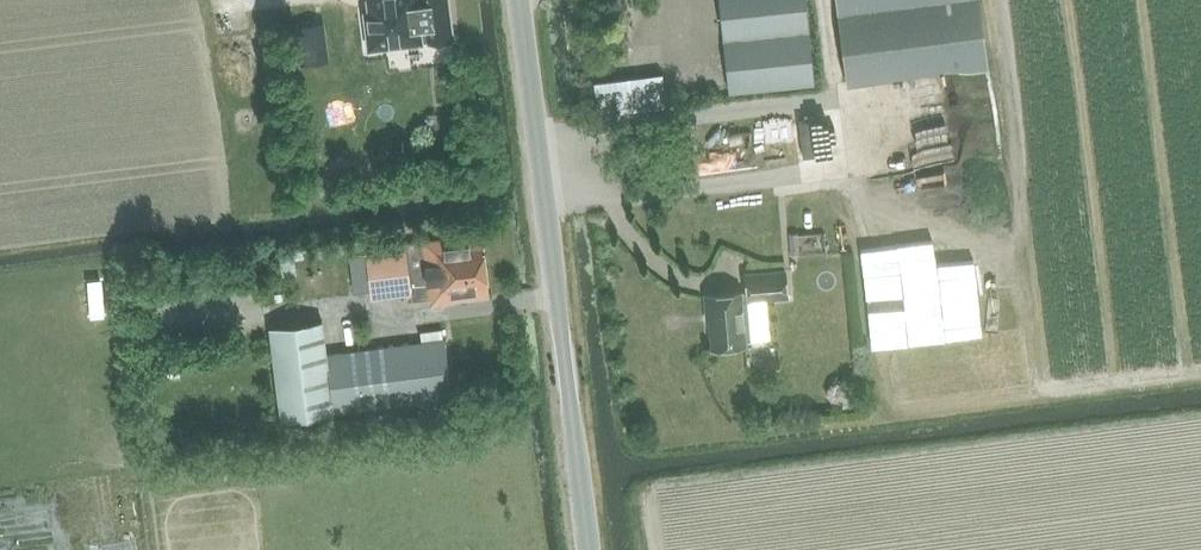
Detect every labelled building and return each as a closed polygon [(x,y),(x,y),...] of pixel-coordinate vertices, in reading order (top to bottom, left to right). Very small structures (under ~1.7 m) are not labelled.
[(373,49),(429,43),(451,40),(451,36),(447,0),(367,0),(373,49)] [(809,0),(725,0),(735,94),(819,85),(809,0)] [(980,0),(836,0),(847,83),(989,64),(980,0)] [(798,232),(790,232),(792,251),(800,251),(798,232)] [(369,254),(371,281),(372,291),(413,285),(415,302),(431,300),(432,304),(491,297),(483,235),(408,244),(409,249),(369,254)] [(747,275),(748,292),(749,301),(788,298),(786,271),(747,275)] [(749,301),(748,292),(709,296),(713,348),(746,345),(743,302),(749,301)] [(277,331),(282,385),(286,418),(331,413),(327,379),(326,359),(322,326),(277,331)] [(329,358),(336,416),(454,400),(446,342),(329,358)]
